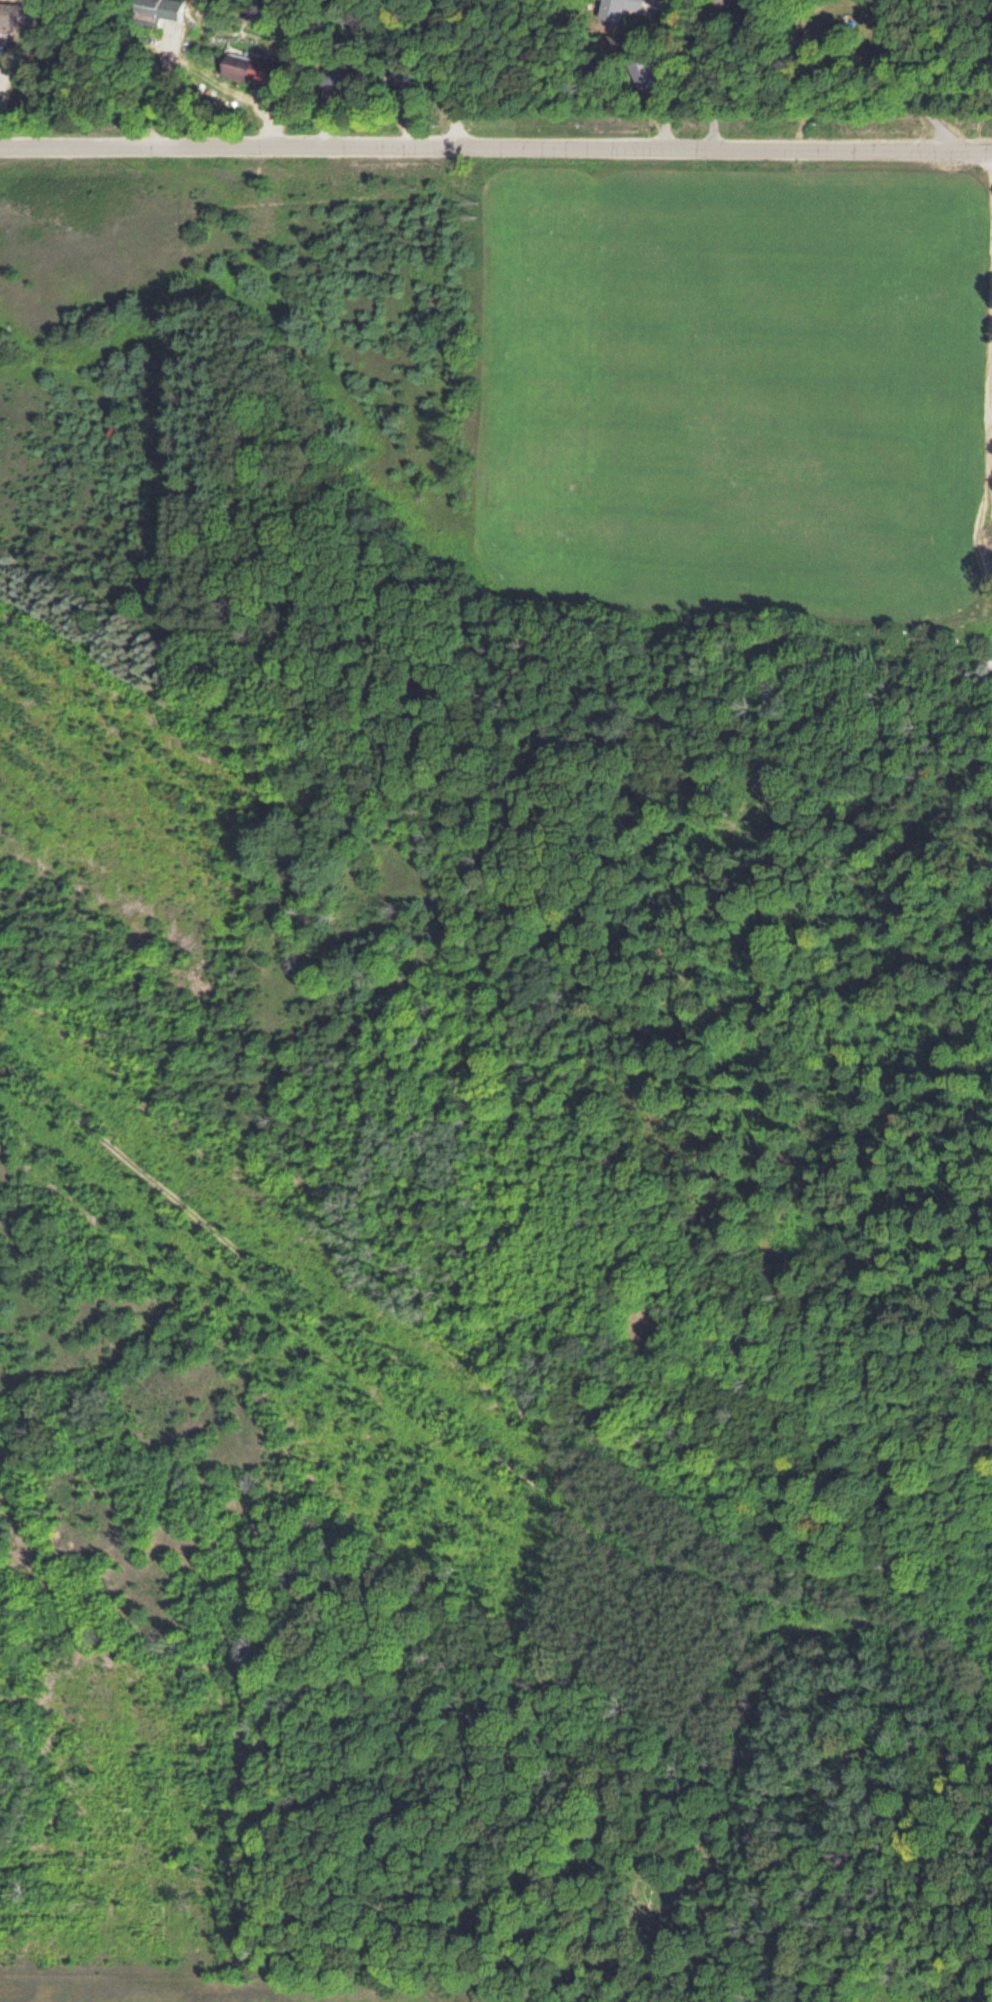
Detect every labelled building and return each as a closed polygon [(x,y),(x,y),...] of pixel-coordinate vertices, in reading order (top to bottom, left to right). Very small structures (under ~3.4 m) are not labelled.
[(130,13),(163,13),(163,0),(130,0),(130,13)] [(598,15),(619,17),(620,9),(640,11),(641,0),(599,0),(598,15)] [(31,27),(31,3),(0,3),(0,27),(31,27)] [(223,50),(217,73),(267,85),(273,63),(223,50)] [(623,62),(639,92),(659,81),(644,52),(623,62)] [(328,94),(345,83),(333,65),(317,75),(328,94)]
